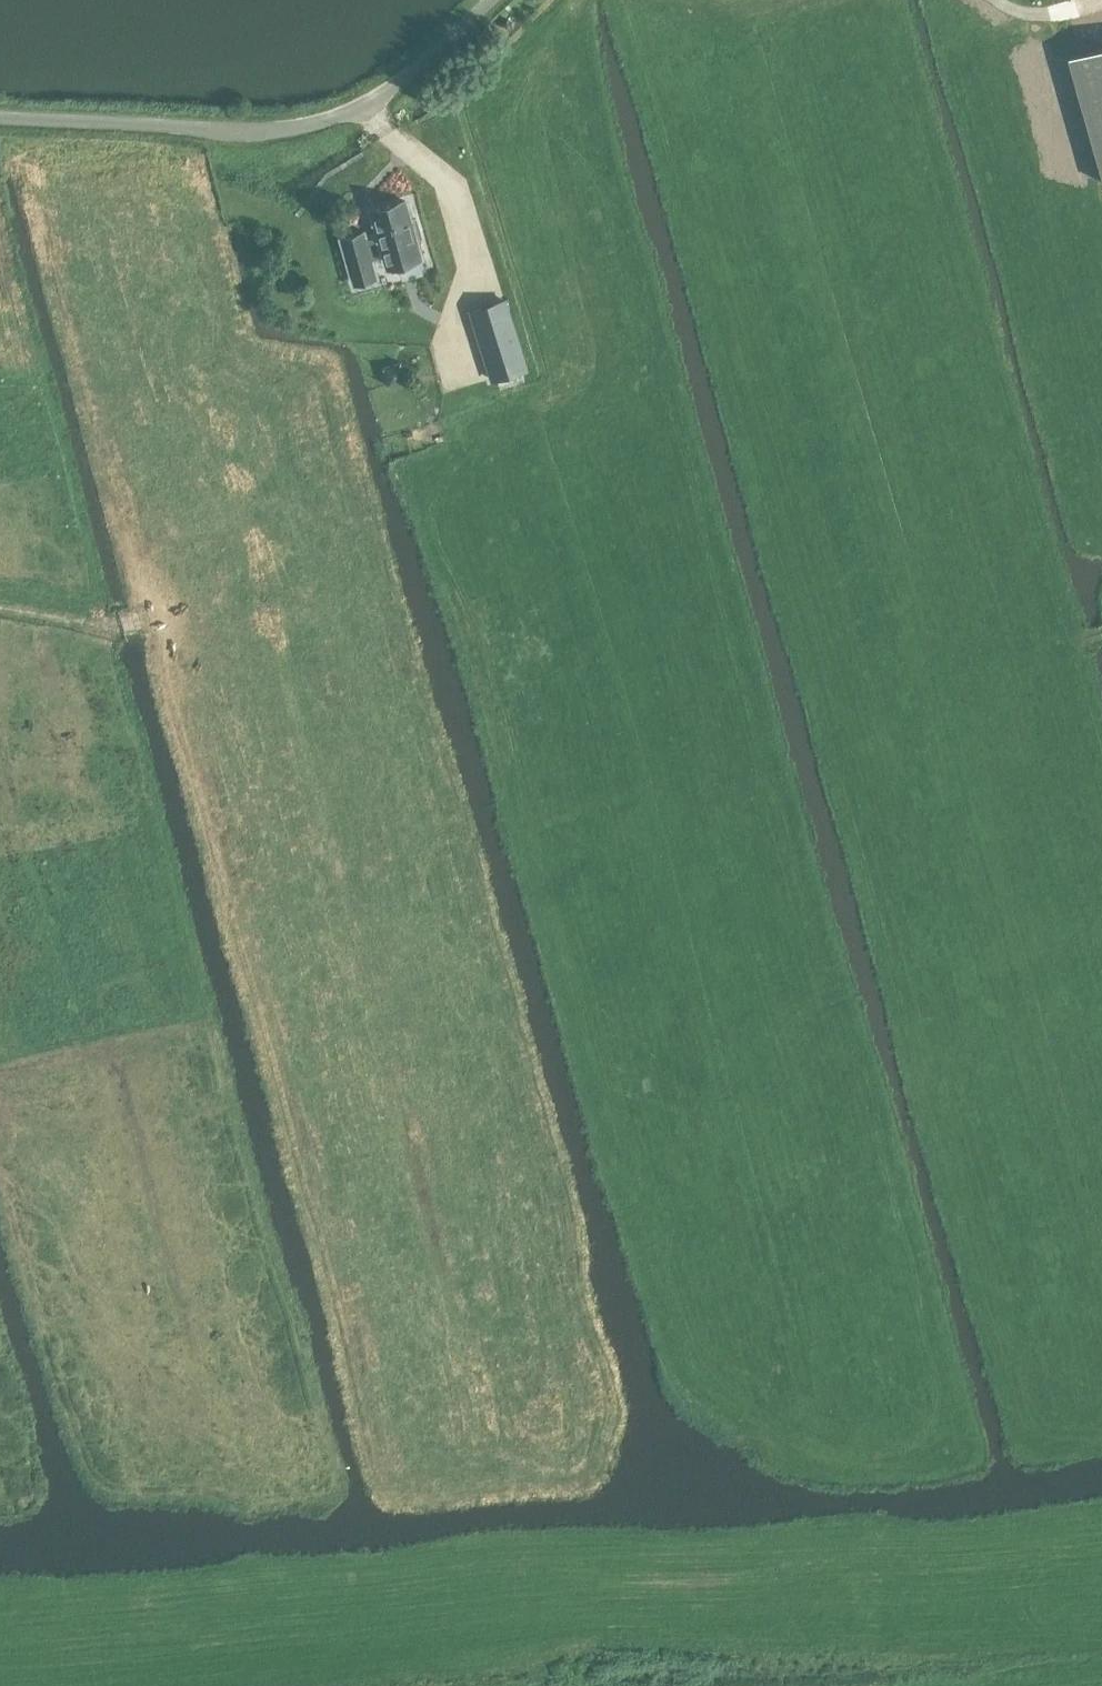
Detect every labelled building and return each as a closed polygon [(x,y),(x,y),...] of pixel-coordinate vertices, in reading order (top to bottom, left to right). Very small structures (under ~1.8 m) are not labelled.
[(1070,55),(1101,170),(1101,46),(1070,55)] [(411,220),(406,201),(371,210),(378,234),(365,237),(364,233),(342,239),(354,282),(376,276),(371,260),(384,256),(387,266),(421,257),(416,238),(421,237),(416,218),(411,220)] [(471,311),(492,379),(526,368),(505,300),(471,311)]
